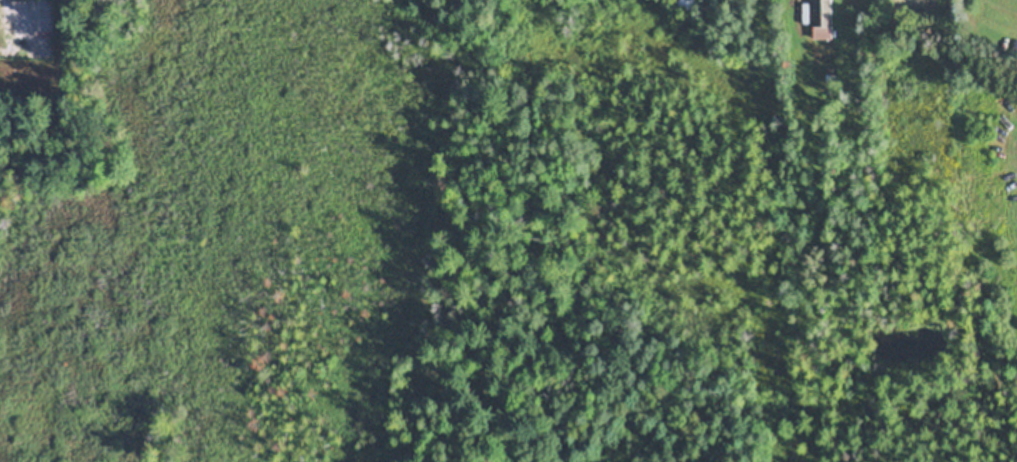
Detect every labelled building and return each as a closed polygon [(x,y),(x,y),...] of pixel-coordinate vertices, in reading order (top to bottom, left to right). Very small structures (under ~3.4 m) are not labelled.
[(836,38),(836,0),(815,0),(814,38),(836,38)]
